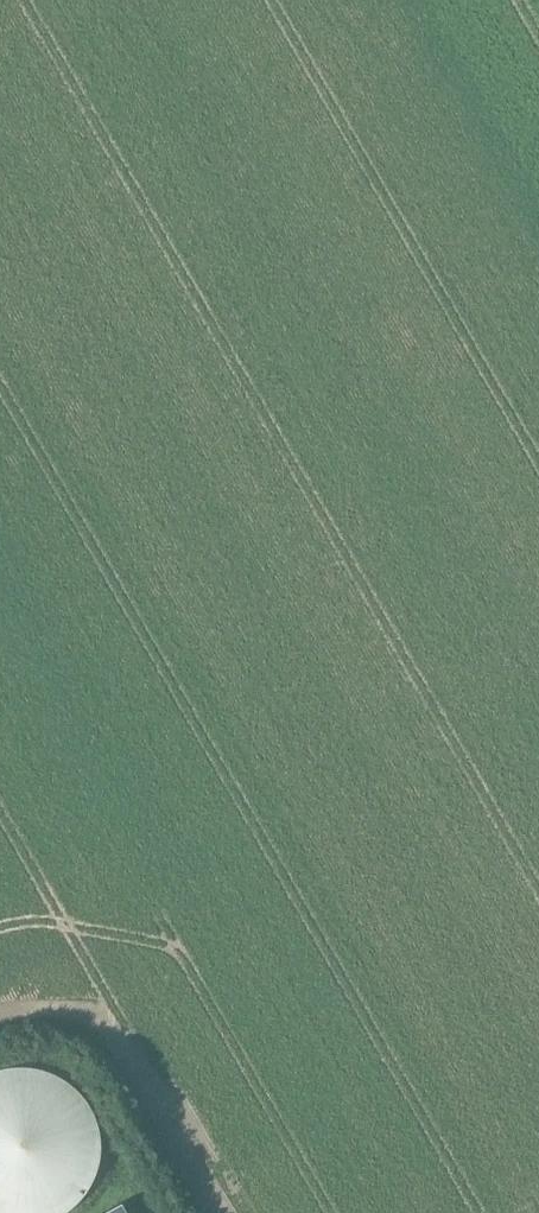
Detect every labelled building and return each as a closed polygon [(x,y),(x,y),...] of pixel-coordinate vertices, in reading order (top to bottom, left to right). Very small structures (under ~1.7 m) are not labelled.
[(20,1071),(6,1072),(0,1074),(0,1212),(69,1212),(71,1212),(81,1202),(89,1191),(94,1178),(98,1165),(99,1151),(98,1137),(94,1124),(89,1111),(81,1100),(71,1090),(59,1082),(47,1076),(33,1073),(20,1071)]
